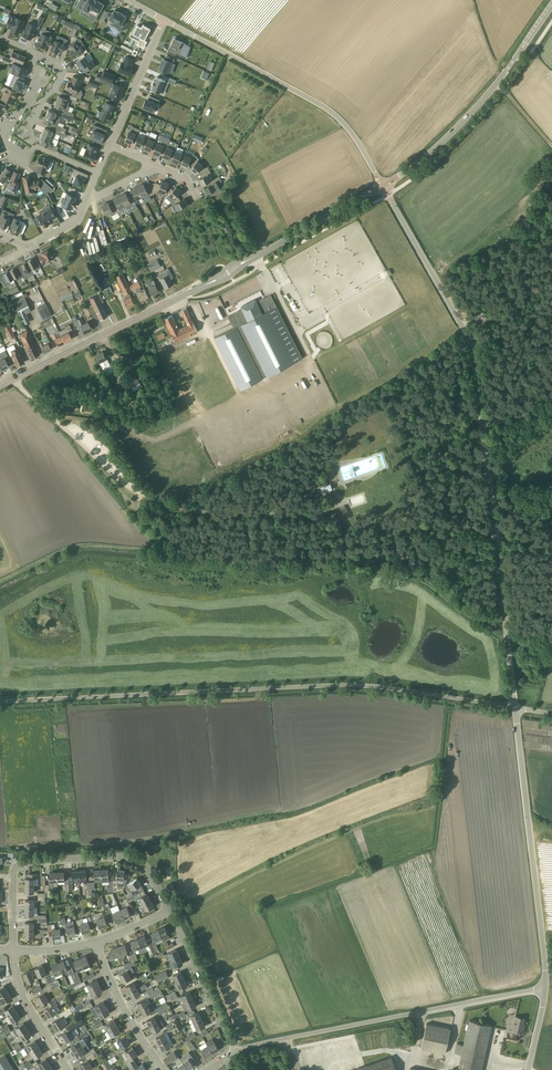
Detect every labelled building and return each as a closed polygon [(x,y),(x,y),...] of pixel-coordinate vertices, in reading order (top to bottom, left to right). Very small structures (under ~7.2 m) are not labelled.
[(103,4),(96,0),(80,0),(76,7),(82,10),(83,8),(91,13),(89,17),(90,18),(93,20),(94,20),(97,16),(103,4)] [(123,31),(127,23),(123,21),(126,16),(114,10),(112,13),(110,12),(108,17),(110,18),(109,19),(116,23),(116,24),(120,26),(119,28),(123,31)] [(16,17),(16,18),(10,15),(5,26),(14,30),(13,31),(19,34),(25,21),(16,17)] [(29,22),(27,27),(25,26),(23,31),(25,31),(23,36),(31,39),(37,26),(29,22)] [(142,27),(137,25),(133,33),(141,38),(137,45),(144,48),(147,42),(144,40),(144,39),(144,40),(151,28),(143,24),(142,27)] [(45,48),(46,44),(50,46),(54,36),(50,35),(50,36),(42,33),(37,44),(45,48)] [(57,35),(55,40),(51,50),(58,53),(59,50),(63,52),(66,44),(68,39),(57,35)] [(76,41),(70,45),(72,50),(70,51),(71,53),(70,53),(72,56),(73,56),(74,57),(87,50),(80,39),(76,41)] [(190,46),(181,41),(174,39),(173,42),(172,41),(170,46),(171,46),(169,52),(168,51),(168,52),(175,55),(176,54),(186,58),(185,57),(190,46)] [(23,64),(26,57),(21,54),(20,54),(19,53),(18,53),(13,51),(10,58),(11,59),(23,64)] [(90,54),(86,56),(85,56),(76,61),(81,69),(82,69),(84,73),(95,66),(92,60),(93,59),(90,54)] [(161,62),(162,62),(161,64),(160,64),(160,65),(161,65),(159,69),(167,73),(171,62),(173,63),(175,59),(168,55),(166,60),(163,59),(162,62),(161,62)] [(130,66),(131,64),(132,65),(133,60),(126,57),(123,63),(121,63),(118,71),(122,72),(122,74),(124,75),(125,74),(129,76),(133,67),(130,66)] [(28,71),(28,69),(13,63),(12,67),(8,65),(6,69),(12,71),(25,77),(26,73),(28,73),(28,71)] [(115,76),(104,71),(101,78),(112,83),(115,76)] [(14,74),(9,86),(21,91),(25,83),(24,82),(25,79),(14,74)] [(80,85),(79,85),(82,79),(73,76),(71,82),(69,81),(66,89),(70,90),(69,92),(74,94),(73,96),(78,98),(77,98),(80,99),(83,93),(82,90),(78,89),(80,85)] [(152,89),(151,89),(160,93),(165,81),(157,77),(155,81),(154,81),(152,85),(153,85),(152,89)] [(124,88),(115,84),(111,92),(113,92),(111,97),(120,100),(122,94),(121,94),(124,88)] [(6,87),(1,99),(12,104),(14,98),(15,99),(18,92),(6,87)] [(57,101),(68,105),(69,102),(67,101),(68,99),(59,95),(57,101)] [(147,102),(145,101),(143,107),(148,109),(148,111),(153,113),(153,112),(157,104),(158,104),(160,100),(149,95),(149,96),(150,96),(147,102)] [(68,105),(57,101),(54,106),(63,110),(64,110),(63,113),(73,117),(74,114),(68,111),(70,106),(68,105)] [(115,106),(106,102),(99,118),(108,121),(115,106)] [(56,115),(57,114),(49,110),(46,115),(60,121),(61,118),(59,117),(59,116),(56,115)] [(44,121),(55,125),(53,128),(65,133),(67,129),(58,125),(60,121),(46,115),(44,121)] [(107,130),(94,124),(92,129),(90,128),(88,132),(90,133),(89,138),(102,144),(107,130)] [(50,130),(45,128),(43,133),(55,138),(56,134),(65,137),(66,134),(65,133),(53,128),(51,127),(50,130)] [(140,132),(134,129),(134,130),(130,129),(129,132),(128,132),(126,136),(127,137),(125,141),(126,141),(126,142),(129,143),(130,143),(131,143),(134,138),(137,139),(139,135),(140,132)] [(43,141),(41,144),(55,150),(56,148),(57,146),(52,144),(55,138),(43,133),(41,138),(42,139),(41,140),(43,141)] [(146,134),(145,137),(139,135),(137,139),(134,145),(135,145),(135,146),(139,147),(141,147),(143,142),(146,143),(149,136),(146,134)] [(155,147),(158,141),(158,140),(155,139),(156,138),(149,135),(149,136),(146,143),(144,149),(144,150),(148,151),(150,151),(152,146),(155,147)] [(165,151),(166,147),(168,144),(162,141),(161,142),(158,141),(155,147),(153,153),(154,153),(153,154),(157,155),(158,154),(159,155),(162,150),(165,151)] [(89,144),(87,150),(86,149),(83,156),(94,161),(97,154),(96,153),(99,148),(89,144)] [(176,151),(177,148),(171,145),(170,148),(166,147),(165,151),(162,157),(163,157),(163,158),(167,159),(167,158),(169,159),(171,154),(174,155),(176,151)] [(183,159),(186,153),(186,152),(183,150),(182,153),(176,151),(174,155),(172,161),(172,162),(176,163),(176,162),(178,163),(180,158),(183,159)] [(197,156),(194,154),(192,156),(186,153),(183,159),(181,165),(182,165),(181,166),(185,167),(185,166),(187,167),(190,161),(192,163),(197,156)] [(54,162),(51,161),(47,159),(46,158),(44,157),(43,157),(40,156),(36,165),(38,166),(36,171),(44,175),(46,170),(50,172),(54,162)] [(197,161),(199,159),(197,156),(192,163),(194,164),(190,169),(191,169),(190,170),(193,173),(194,172),(195,174),(202,166),(197,161)] [(8,175),(11,171),(6,167),(0,175),(0,179),(4,182),(9,176),(8,175)] [(75,169),(70,181),(76,184),(79,185),(82,186),(84,180),(86,180),(88,175),(75,169)] [(211,173),(209,170),(203,173),(204,176),(199,179),(200,181),(199,181),(201,185),(202,184),(202,185),(207,182),(211,180),(208,174),(211,173)] [(5,192),(7,192),(8,193),(14,194),(19,182),(17,181),(20,173),(14,171),(9,183),(6,190),(5,192)] [(34,189),(41,188),(39,180),(32,181),(31,175),(23,177),(27,193),(34,191),(34,189)] [(535,182),(538,185),(541,187),(548,181),(542,175),(536,181),(535,182)] [(216,185),(222,181),(219,176),(211,180),(207,182),(209,185),(204,188),(205,190),(204,190),(206,194),(206,193),(207,194),(211,192),(211,193),(215,190),(218,188),(216,185)] [(165,193),(167,187),(169,183),(168,183),(168,182),(165,181),(164,181),(162,181),(160,186),(156,184),(150,187),(153,194),(157,192),(160,194),(161,192),(165,193)] [(137,186),(143,196),(146,202),(151,199),(150,196),(153,194),(150,187),(146,189),(144,184),(142,184),(137,186)] [(132,197),(135,204),(139,202),(137,199),(143,196),(137,186),(133,188),(134,189),(132,190),(135,195),(132,197)] [(181,191),(181,190),(178,187),(177,188),(176,187),(172,191),(167,187),(165,193),(164,194),(167,197),(166,198),(171,202),(176,197),(181,191)] [(56,202),(50,191),(46,193),(52,204),(56,202)] [(75,202),(77,198),(67,193),(65,198),(63,197),(62,201),(63,202),(62,205),(71,210),(73,206),(74,207),(76,202),(75,202)] [(120,195),(125,205),(126,208),(135,204),(132,197),(129,198),(126,193),(124,194),(124,193),(120,195)] [(0,205),(4,207),(8,197),(4,195),(0,205)] [(114,206),(118,213),(121,219),(123,217),(122,214),(121,211),(123,210),(122,207),(125,205),(120,195),(115,197),(116,198),(114,199),(117,204),(114,206)] [(176,197),(171,202),(171,203),(172,205),(171,206),(175,212),(184,207),(184,206),(187,204),(188,203),(186,200),(185,200),(184,198),(179,201),(176,197)] [(114,206),(111,207),(108,202),(107,203),(106,202),(103,204),(103,205),(102,205),(104,209),(106,214),(107,213),(107,214),(113,211),(114,214),(118,213),(114,206)] [(47,222),(56,217),(50,206),(39,212),(40,214),(37,216),(42,224),(43,224),(45,227),(49,225),(47,222)] [(9,214),(2,211),(0,217),(0,221),(2,221),(0,225),(7,228),(10,219),(7,217),(9,214)] [(19,224),(20,220),(14,217),(10,226),(13,228),(12,231),(19,234),(19,233),(22,225),(19,224)] [(232,229),(229,223),(223,226),(226,232),(232,229)] [(52,253),(51,253),(48,249),(43,252),(44,252),(44,253),(38,256),(43,265),(47,263),(46,262),(54,257),(52,253)] [(38,262),(35,263),(32,258),(26,261),(31,270),(34,268),(35,271),(41,268),(38,262)] [(157,259),(148,264),(151,271),(161,266),(157,259)] [(31,270),(26,261),(25,262),(25,261),(23,262),(23,263),(21,264),(23,269),(20,271),(23,277),(28,274),(30,277),(33,275),(31,270)] [(23,277),(20,271),(17,273),(14,267),(9,270),(13,279),(16,277),(18,280),(21,278),(23,277)] [(5,286),(11,283),(10,281),(13,279),(9,270),(8,271),(7,270),(5,271),(5,272),(3,273),(6,279),(2,280),(5,286)] [(165,270),(158,274),(166,288),(173,284),(165,270)] [(123,273),(117,276),(125,294),(124,294),(126,298),(124,300),(127,307),(134,303),(129,292),(132,291),(123,273)] [(156,284),(154,280),(151,282),(149,278),(149,277),(145,279),(147,284),(149,287),(148,288),(152,295),(159,291),(156,284)] [(69,281),(75,293),(80,291),(79,289),(79,288),(76,289),(72,280),(69,281)] [(140,287),(141,287),(138,282),(130,285),(133,291),(135,289),(137,292),(137,293),(141,300),(148,296),(144,289),(141,291),(140,287)] [(10,296),(12,300),(20,316),(24,325),(30,322),(26,313),(31,311),(24,297),(23,294),(21,291),(10,296)] [(71,291),(60,297),(62,300),(73,295),(71,291)] [(100,293),(90,298),(97,312),(103,309),(100,303),(104,301),(100,293)] [(276,306),(277,306),(271,294),(264,298),(260,300),(261,301),(256,303),(255,301),(243,307),(244,309),(240,311),(239,310),(228,316),(234,327),(215,337),(241,389),(263,378),(267,375),(296,361),(295,361),(302,358),(276,306)] [(296,298),(288,303),(293,311),(300,307),(296,298)] [(45,304),(37,308),(43,320),(52,316),(45,304)] [(168,327),(175,342),(187,336),(198,330),(190,316),(186,308),(181,310),(188,325),(179,329),(172,315),(164,318),(166,322),(165,323),(164,324),(164,325),(165,327),(166,328),(167,328),(168,327)] [(108,316),(104,309),(103,309),(97,312),(100,319),(108,316)] [(87,322),(83,324),(80,318),(76,319),(74,316),(70,318),(74,325),(78,323),(83,333),(91,329),(87,322)] [(41,323),(40,323),(43,329),(53,324),(54,327),(56,326),(52,317),(51,318),(41,323)] [(69,324),(65,326),(66,328),(59,331),(64,342),(72,339),(68,332),(72,330),(69,324)] [(9,325),(5,327),(11,339),(15,337),(9,325)] [(27,330),(19,334),(31,358),(39,355),(27,330)] [(59,331),(55,333),(52,335),(54,338),(57,346),(64,342),(59,331)] [(48,343),(50,342),(48,338),(42,341),(39,343),(43,352),(51,349),(48,343)] [(13,354),(11,355),(16,366),(24,362),(17,348),(11,351),(13,354)] [(0,353),(0,356),(2,359),(0,360),(0,369),(1,370),(8,366),(4,358),(8,356),(8,357),(8,356),(5,350),(0,353)] [(106,358),(111,356),(109,353),(105,355),(103,351),(96,355),(100,362),(103,360),(105,365),(102,367),(104,371),(106,370),(107,372),(112,369),(106,358)] [(128,383),(131,387),(131,388),(132,387),(140,383),(138,378),(134,380),(128,383)] [(345,479),(361,475),(357,462),(351,464),(352,468),(348,469),(350,476),(345,478),(345,479)] [(321,465),(315,467),(318,475),(324,473),(321,465)] [(330,483),(328,484),(327,483),(327,481),(327,478),(328,473),(325,473),(324,477),(324,480),(324,482),(324,485),(321,486),(323,492),(326,491),(327,493),(329,495),(331,497),(332,499),(334,501),(336,498),(334,497),(333,495),(331,493),(330,491),(330,490),(333,489),(330,483)] [(101,868),(101,869),(94,869),(95,882),(102,882),(101,869),(101,868)] [(125,870),(118,869),(116,878),(124,879),(125,870)] [(79,870),(72,871),(72,880),(75,880),(76,885),(80,884),(80,879),(79,870)] [(57,871),(57,872),(50,872),(50,881),(53,881),(54,886),(58,886),(58,881),(57,871)] [(25,885),(34,885),(34,878),(37,878),(37,874),(28,873),(29,878),(25,878),(25,885)] [(127,898),(136,893),(141,891),(137,886),(141,884),(137,878),(129,883),(130,883),(126,886),(131,892),(125,895),(127,898)] [(113,880),(114,891),(123,889),(125,884),(118,885),(117,880),(113,880)] [(138,897),(136,893),(127,898),(129,902),(138,897)] [(143,903),(142,903),(150,899),(147,893),(137,898),(140,905),(143,903)] [(151,900),(151,899),(150,899),(142,903),(143,903),(140,905),(143,911),(146,910),(154,906),(151,900)] [(126,906),(119,909),(123,919),(131,916),(126,906)] [(119,909),(112,912),(116,922),(123,919),(119,909)] [(105,917),(103,912),(95,914),(94,911),(91,912),(94,923),(95,923),(94,922),(98,921),(100,927),(107,925),(105,920),(105,917)] [(74,925),(73,920),(66,922),(65,917),(61,918),(62,923),(63,928),(63,930),(67,929),(68,936),(76,934),(74,925)] [(88,922),(84,923),(82,918),(77,920),(77,921),(77,924),(78,927),(81,926),(83,932),(91,930),(88,922)] [(59,923),(60,928),(55,929),(55,924),(48,925),(48,931),(52,931),(53,938),(61,937),(60,929),(63,928),(62,923),(59,923)] [(164,926),(158,929),(162,938),(164,941),(165,940),(170,938),(164,926)] [(162,938),(158,929),(151,933),(154,937),(150,939),(156,951),(159,950),(156,944),(157,943),(156,941),(162,938)] [(150,939),(147,940),(145,936),(138,939),(143,951),(143,952),(147,951),(145,946),(148,944),(149,947),(150,946),(154,956),(157,954),(156,951),(150,939)] [(143,951),(138,939),(131,941),(135,950),(138,949),(140,952),(143,951)] [(125,944),(118,946),(122,958),(125,957),(124,954),(128,953),(125,944)] [(122,958),(118,946),(111,949),(112,953),(108,954),(110,960),(114,959),(115,960),(122,958)] [(168,961),(180,956),(177,949),(169,952),(165,954),(168,961)] [(80,958),(84,968),(90,965),(86,956),(80,958)] [(180,956),(168,961),(171,968),(183,963),(180,956)] [(80,958),(74,961),(78,970),(84,968),(80,958)] [(71,973),(71,974),(75,982),(76,985),(79,983),(74,972),(71,967),(67,968),(64,960),(58,963),(62,972),(68,970),(69,974),(71,973)] [(52,965),(53,968),(56,975),(55,975),(55,974),(51,975),(54,981),(59,985),(60,984),(58,978),(63,975),(62,972),(58,963),(52,965)] [(51,975),(51,973),(47,974),(43,965),(35,968),(39,976),(44,974),(49,985),(54,981),(51,975)] [(134,971),(131,966),(131,965),(125,967),(126,968),(119,970),(118,970),(120,974),(123,981),(131,977),(129,974),(134,971)] [(33,975),(36,974),(33,969),(24,973),(28,982),(35,979),(33,975)] [(176,982),(184,979),(181,971),(173,975),(176,982)] [(184,979),(176,982),(174,983),(177,990),(187,986),(184,979)] [(100,985),(97,980),(87,984),(90,990),(100,985)] [(49,985),(42,989),(44,992),(37,997),(41,1004),(49,1000),(45,994),(53,989),(59,985),(54,981),(49,985)] [(82,982),(79,983),(76,985),(74,986),(75,989),(86,984),(84,981),(82,982)] [(133,982),(126,986),(129,992),(137,988),(133,982)] [(143,989),(147,987),(145,983),(137,988),(129,992),(133,999),(140,995),(140,994),(144,992),(143,989)] [(42,989),(40,984),(32,989),(35,993),(42,989)] [(0,997),(8,991),(4,985),(0,988),(0,997)] [(100,985),(90,990),(93,996),(103,991),(100,985)] [(149,993),(151,998),(162,992),(160,987),(154,990),(149,993)] [(8,991),(0,997),(4,1003),(12,998),(8,991)] [(67,996),(65,992),(57,997),(59,1002),(67,996)] [(185,1002),(193,999),(190,992),(178,997),(181,1004),(182,1004),(185,1002)] [(141,1009),(148,1005),(145,998),(137,1003),(141,1009)] [(196,1006),(193,999),(185,1002),(182,1004),(185,1011),(189,1009),(196,1006)] [(57,1005),(54,1000),(48,1003),(50,1006),(44,1009),(49,1017),(60,1010),(57,1005)] [(77,1011),(81,1008),(91,1003),(90,1000),(84,1003),(83,1002),(74,1007),(76,1009),(77,1011)] [(169,1005),(166,1000),(161,1003),(162,1005),(156,1008),(158,1011),(169,1005)] [(107,1006),(104,1001),(94,1006),(97,1011),(98,1012),(107,1006)] [(83,1011),(93,1005),(91,1003),(81,1008),(83,1011)] [(1,1008),(3,1011),(4,1013),(7,1017),(9,1016),(17,1011),(13,1005),(9,1007),(7,1004),(1,1008)] [(148,1005),(141,1009),(144,1015),(152,1011),(148,1005)] [(158,1011),(159,1014),(165,1011),(170,1008),(169,1005),(158,1011)] [(98,1012),(97,1011),(93,1014),(95,1016),(97,1016),(99,1015),(101,1017),(110,1012),(107,1006),(98,1012)] [(69,1007),(59,1013),(63,1018),(73,1012),(72,1012),(69,1007)] [(185,1014),(175,1018),(177,1022),(187,1017),(190,1024),(202,1019),(199,1012),(195,1013),(194,1010),(185,1014)] [(21,1017),(17,1011),(9,1016),(7,1017),(6,1018),(10,1023),(12,1021),(13,1022),(21,1017)] [(158,1022),(154,1016),(147,1020),(150,1026),(158,1022)] [(524,1026),(523,1026),(524,1018),(515,1016),(512,1030),(510,1030),(509,1034),(507,1033),(506,1039),(516,1041),(517,1036),(515,1036),(516,1032),(523,1033),(524,1026)] [(57,1030),(65,1024),(62,1019),(61,1017),(52,1022),(57,1030)] [(84,1023),(81,1017),(67,1026),(69,1029),(63,1033),(67,1040),(75,1035),(79,1033),(76,1028),(84,1023)] [(190,1024),(193,1031),(197,1030),(205,1026),(202,1019),(190,1024)] [(117,1025),(114,1020),(105,1025),(108,1030),(117,1025)] [(158,1022),(150,1026),(153,1033),(161,1028),(165,1026),(161,1020),(158,1022)] [(175,1020),(172,1022),(166,1025),(167,1028),(177,1023),(175,1020)] [(470,1020),(458,1069),(481,1069),(491,1025),(470,1020)] [(24,1022),(16,1027),(12,1030),(16,1036),(20,1033),(20,1034),(28,1029),(24,1022)] [(10,1028),(7,1024),(2,1027),(0,1023),(0,1032),(1,1033),(10,1028)] [(169,1031),(175,1028),(178,1026),(177,1023),(167,1028),(169,1031)] [(450,1028),(426,1023),(421,1048),(445,1053),(450,1028)] [(117,1025),(108,1030),(112,1036),(120,1031),(117,1025)] [(11,1031),(10,1028),(1,1033),(3,1037),(7,1035),(6,1034),(11,1031)] [(32,1035),(28,1029),(20,1034),(24,1039),(32,1035)] [(85,1032),(78,1036),(80,1039),(81,1039),(80,1038),(86,1035),(86,1036),(90,1033),(88,1030),(85,1032)] [(196,1036),(194,1032),(185,1038),(187,1041),(190,1039),(196,1036)] [(167,1039),(164,1033),(156,1038),(160,1044),(167,1039)] [(130,1043),(125,1035),(117,1040),(121,1046),(119,1047),(115,1050),(111,1053),(113,1057),(125,1049),(123,1047),(130,1043)] [(87,1043),(83,1038),(80,1040),(71,1046),(74,1051),(87,1043)] [(213,1038),(206,1042),(213,1052),(219,1049),(213,1038)] [(160,1044),(163,1050),(171,1046),(167,1039),(160,1044)] [(187,1041),(193,1050),(196,1048),(190,1039),(187,1041)] [(39,1046),(35,1040),(27,1045),(24,1047),(28,1053),(31,1051),(39,1046)] [(206,1057),(213,1052),(206,1042),(200,1046),(201,1049),(206,1057)] [(87,1043),(74,1051),(77,1057),(84,1053),(86,1056),(95,1051),(95,1050),(93,1047),(90,1049),(87,1043)] [(43,1052),(39,1046),(31,1051),(35,1057),(43,1052)] [(129,1058),(125,1061),(131,1069),(133,1069),(139,1066),(133,1058),(138,1055),(133,1047),(125,1052),(129,1058)] [(86,1056),(88,1059),(79,1065),(82,1069),(87,1069),(92,1067),(89,1062),(99,1055),(96,1050),(95,1051),(86,1056)] [(174,1051),(167,1056),(171,1061),(178,1056),(174,1051)] [(0,1058),(0,1069),(14,1069),(5,1055),(0,1058)] [(354,1069),(396,1069),(392,1057),(354,1069)] [(34,1066),(37,1069),(40,1069),(42,1069),(50,1064),(46,1058),(34,1066)] [(189,1058),(183,1062),(189,1069),(194,1065),(189,1058)] [(25,1063),(24,1062),(18,1065),(21,1069),(26,1066),(27,1067),(32,1063),(30,1060),(25,1063)] [(107,1060),(104,1062),(108,1069),(112,1068),(107,1060)]
